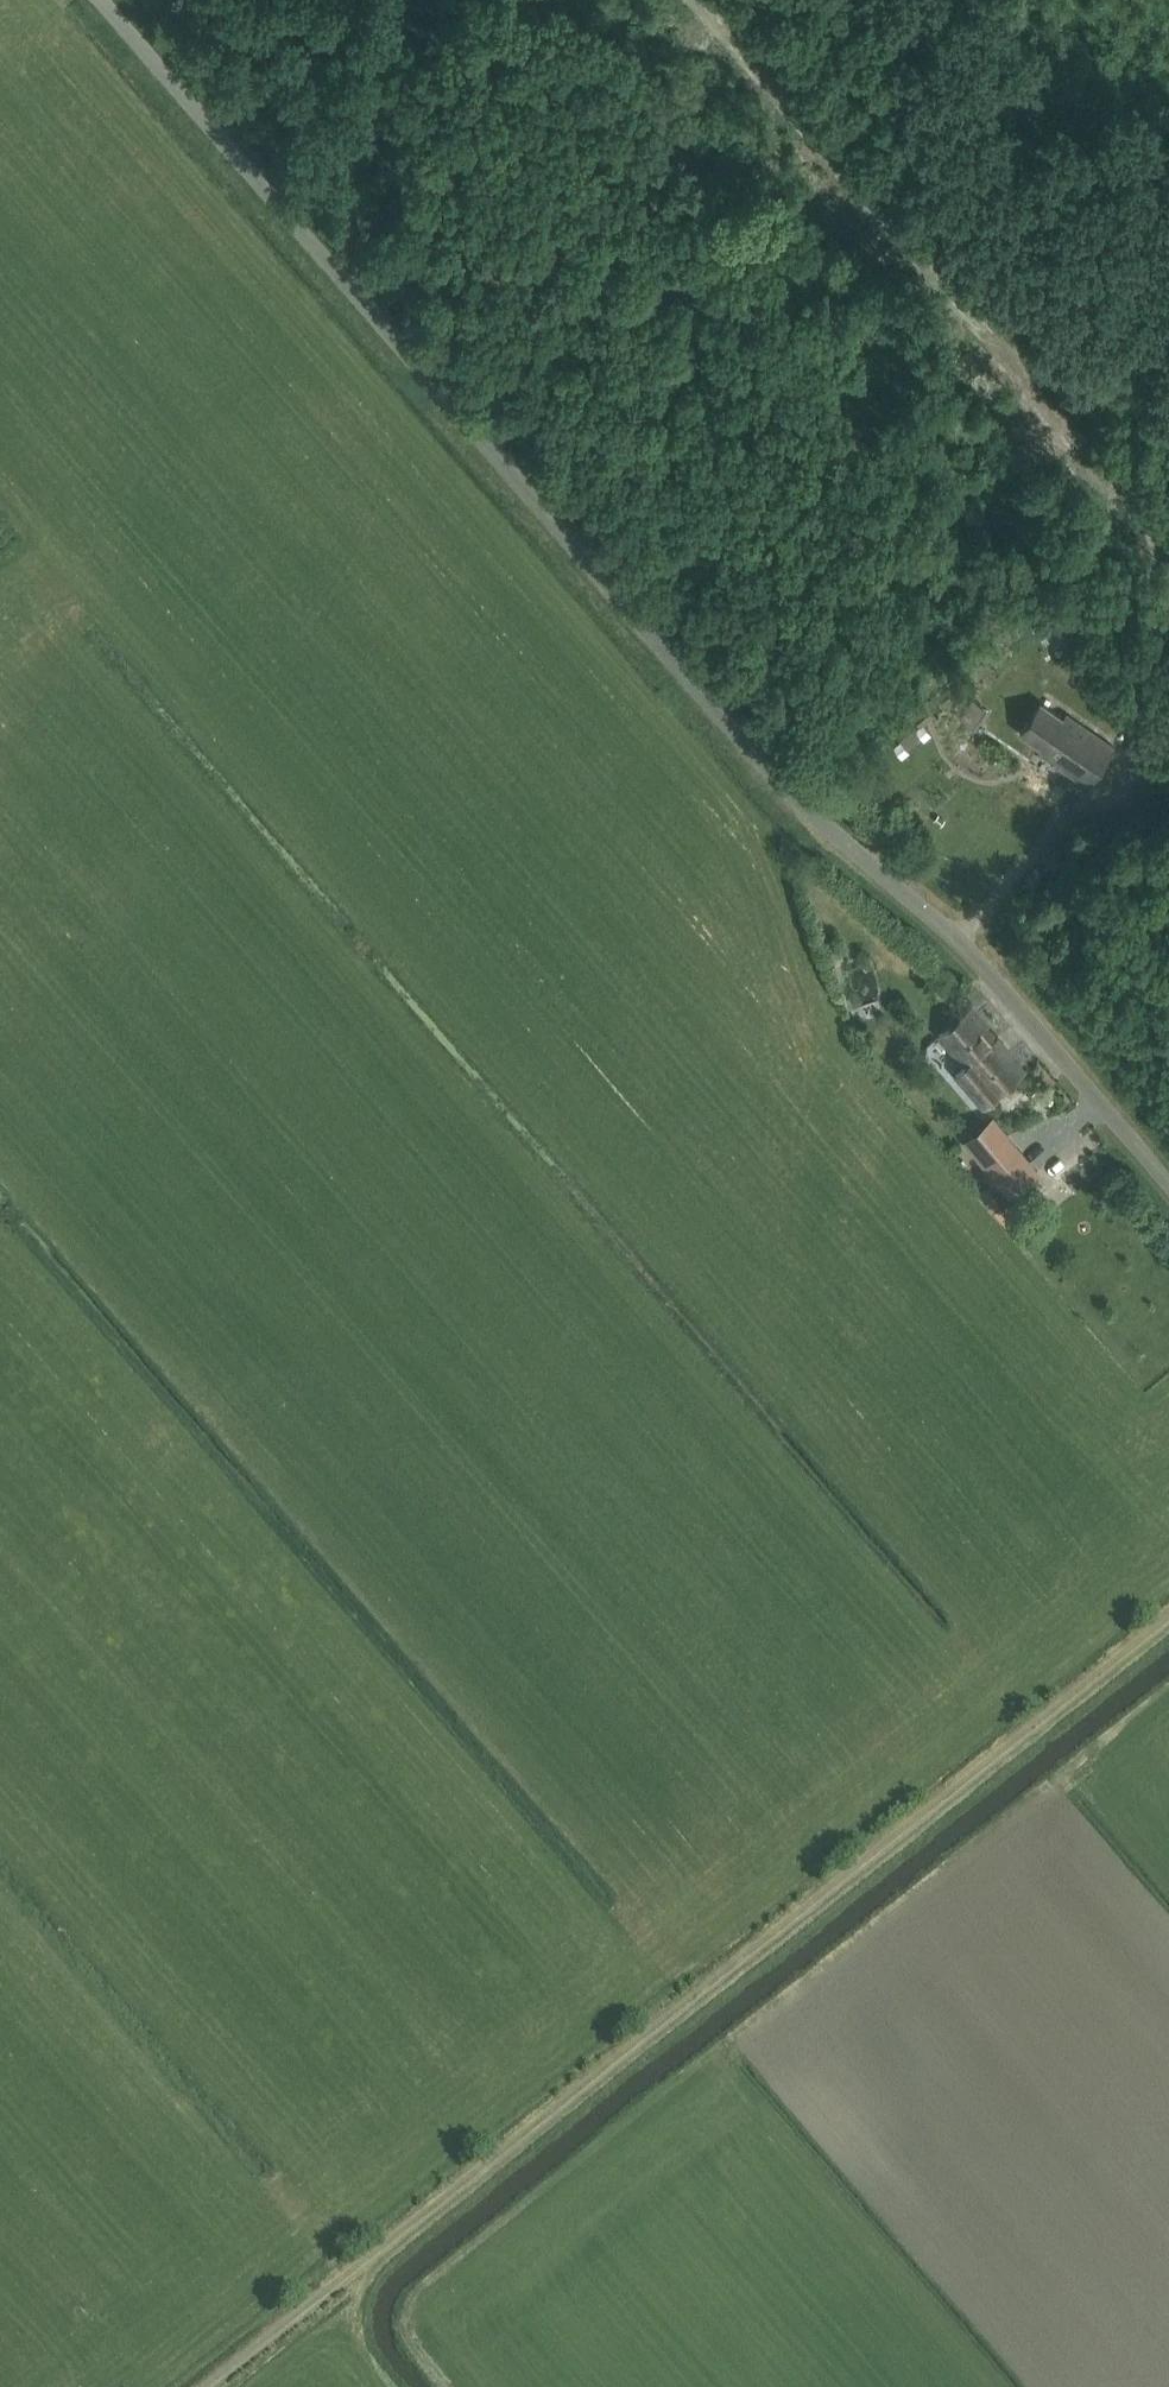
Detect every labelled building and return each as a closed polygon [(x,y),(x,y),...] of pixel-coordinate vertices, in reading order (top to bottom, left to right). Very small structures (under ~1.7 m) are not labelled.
[(1089,786),(1116,747),(1067,713),(1063,718),(1042,703),(1022,732),(1043,747),(1040,752),(1089,786)] [(955,1050),(967,1064),(956,1073),(984,1106),(1025,1070),(971,1007),(939,1035),(954,1051),(955,1050)] [(987,1121),(965,1140),(1011,1195),(1033,1176),(987,1121)] [(1021,1237),(1035,1226),(1026,1215),(1012,1226),(1021,1237)]
